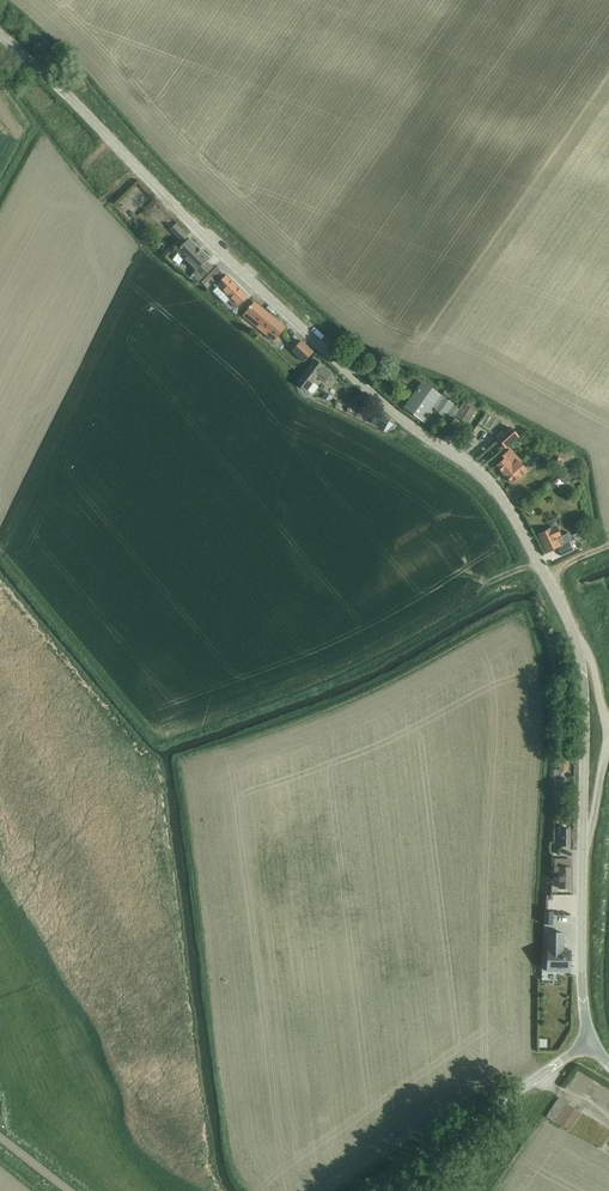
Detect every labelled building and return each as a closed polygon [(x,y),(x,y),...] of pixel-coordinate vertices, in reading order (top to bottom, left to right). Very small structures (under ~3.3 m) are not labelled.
[(16,79),(20,74),(15,70),(11,75),(16,79)] [(148,198),(139,185),(119,199),(129,212),(148,198)] [(140,218),(146,224),(155,215),(148,209),(140,218)] [(176,224),(171,229),(176,234),(182,240),(185,236),(180,230),(181,229),(176,224)] [(185,243),(176,252),(196,271),(193,274),(191,277),(198,283),(200,281),(213,268),(207,262),(209,259),(189,239),(187,241),(185,243)] [(218,267),(202,283),(205,285),(211,278),(219,286),(214,291),(226,303),(231,298),(239,305),(248,297),(232,281),(227,277),(227,276),(218,267)] [(243,317),(274,341),(284,328),(269,315),(255,303),(252,307),(251,306),(249,308),(250,309),(243,317)] [(301,341),(292,351),(304,363),(314,353),(301,341)] [(303,383),(301,386),(311,393),(315,393),(319,388),(313,383),(317,377),(325,382),(332,373),(324,368),(316,361),(302,378),(305,380),(303,383)] [(424,384),(406,408),(423,421),(430,411),(433,408),(436,410),(435,411),(445,418),(446,417),(451,421),(456,415),(468,424),(476,412),(465,403),(460,410),(454,406),(424,384)] [(445,389),(442,395),(449,399),(452,393),(445,389)] [(329,402),(332,398),(325,393),(322,397),(329,402)] [(388,418),(377,413),(372,423),(385,430),(389,422),(387,420),(388,418)] [(502,432),(496,437),(498,440),(505,448),(518,437),(511,428),(504,434),(502,432)] [(505,459),(497,466),(512,484),(526,472),(521,465),(518,462),(519,461),(510,450),(502,457),(505,459)] [(557,457),(554,464),(560,467),(563,460),(557,457)] [(570,469),(560,477),(565,484),(575,477),(570,469)] [(571,533),(565,536),(561,537),(557,527),(551,530),(551,529),(538,534),(547,553),(558,548),(562,556),(573,551),(569,542),(574,540),(571,533)] [(571,761),(561,760),(561,771),(570,772),(571,761)] [(571,830),(563,830),(562,846),(571,846),(571,830)] [(553,912),(545,912),(544,924),(552,925),(553,919),(553,912)] [(548,950),(547,972),(570,972),(571,951),(563,950),(564,934),(548,933),(548,950)] [(552,1047),(552,1038),(540,1037),(540,1047),(552,1047)] [(558,1098),(547,1116),(570,1130),(581,1112),(558,1098)]
